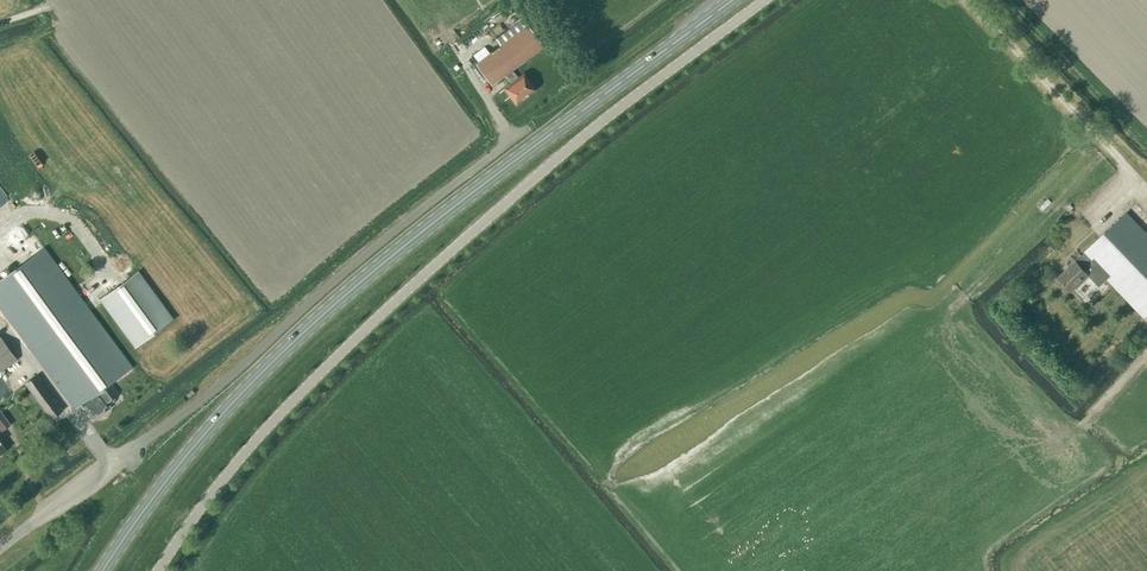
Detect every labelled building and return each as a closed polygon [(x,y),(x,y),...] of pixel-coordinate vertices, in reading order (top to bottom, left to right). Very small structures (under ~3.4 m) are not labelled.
[(523,19),(499,37),(504,44),(476,64),(492,85),(505,75),(511,84),(505,89),(516,104),(535,90),(524,74),(518,78),(512,70),(544,47),(523,19)] [(1144,317),(1146,315),(1146,234),(1127,213),(1083,254),(1084,254),(1076,261),(1058,278),(1072,292),(1089,275),(1099,286),(1107,279),(1144,317)] [(92,418),(109,405),(109,404),(115,400),(106,387),(133,368),(88,308),(44,248),(10,273),(0,280),(0,308),(31,350),(75,408),(81,404),(92,418)] [(10,273),(6,268),(0,272),(0,280),(10,273)] [(174,319),(138,271),(100,300),(136,347),(174,319)] [(17,360),(0,337),(0,372),(17,360)] [(25,384),(51,419),(62,410),(37,376),(25,384)] [(1,428),(2,430),(10,425),(0,411),(0,428),(1,428)]
